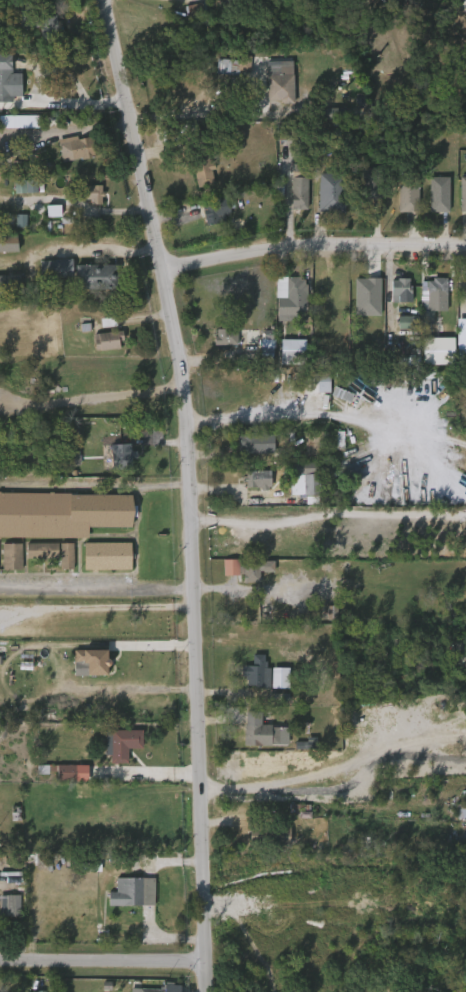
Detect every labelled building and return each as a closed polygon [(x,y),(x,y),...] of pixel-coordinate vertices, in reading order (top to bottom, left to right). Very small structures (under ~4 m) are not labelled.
[(32,5),(34,19),(52,16),(54,22),(60,21),(63,39),(43,43),(40,27),(20,31),(16,8),(32,5)] [(13,103),(0,102),(0,54),(15,54),(15,56),(26,56),(26,67),(26,69),(13,69),(13,73),(23,73),(22,96),(14,96),(13,103)] [(209,85),(232,86),(232,82),(243,82),(243,71),(210,70),(209,85)] [(278,94),(274,94),(274,74),(294,74),(295,94),(278,94)] [(32,137),(32,125),(0,126),(0,138),(32,137)] [(201,128),(202,130),(206,129),(208,137),(204,137),(209,161),(213,160),(215,168),(211,169),(214,183),(197,187),(191,158),(193,157),(192,152),(187,153),(184,135),(190,134),(189,130),(201,128)] [(99,155),(62,161),(58,143),(94,135),(99,155)] [(52,149),(54,170),(88,167),(86,146),(52,149)] [(373,202),(361,202),(361,168),(382,168),(381,202),(373,202)] [(309,172),(308,209),(292,208),(293,171),(309,172)] [(205,196),(204,176),(188,177),(189,197),(205,196)] [(407,212),(399,211),(400,176),(419,176),(418,212),(407,212)] [(437,211),(429,211),(430,176),(449,176),(449,211),(437,211)] [(423,222),(442,222),(441,186),(422,187),(423,222)] [(465,221),(465,187),(452,187),(453,222),(465,221)] [(284,219),(300,219),(301,189),(285,188),(284,219)] [(8,203),(30,203),(29,189),(7,189),(8,203)] [(345,192),(345,212),(335,212),(335,209),(326,209),(326,212),(318,212),(318,194),(325,194),(325,192),(345,192)] [(391,222),(411,222),(411,193),(392,193),(391,222)] [(95,195),(76,196),(76,210),(84,210),(84,214),(95,214),(95,195)] [(226,221),(206,225),(201,202),(227,196),(230,213),(224,214),(226,221)] [(197,212),(197,233),(217,233),(217,223),(222,223),(221,212),(197,212)] [(9,226),(10,236),(19,235),(19,225),(9,226)] [(15,251),(0,250),(0,235),(16,235),(15,251)] [(11,261),(10,249),(0,249),(0,262),(11,261)] [(75,275),(44,279),(42,261),(74,259),(75,275)] [(119,289),(78,289),(77,264),(119,264),(119,289)] [(33,270),(34,290),(66,290),(65,269),(33,270)] [(299,276),(299,279),(304,279),(304,284),(307,284),(306,315),(275,314),(277,297),(275,297),(276,276),(299,276)] [(446,294),(421,294),(421,280),(433,280),(433,277),(447,277),(447,294),(446,294)] [(409,278),(409,285),(411,285),(411,294),(399,294),(399,303),(392,303),(392,279),(409,278)] [(384,312),(404,312),(403,289),(384,289),(384,312)] [(448,330),(448,335),(434,334),(435,323),(422,323),(422,299),(430,299),(429,311),(434,311),(434,316),(442,317),(442,322),(448,323),(448,330)] [(426,321),(414,322),(414,333),(426,333),(426,321)] [(407,325),(390,326),(391,339),(407,338),(407,325)] [(94,337),(110,336),(109,327),(94,327),(94,337)] [(226,345),(214,344),(214,336),(216,336),(217,328),(237,328),(237,345),(226,345)] [(450,328),(449,361),(465,361),(465,329),(450,328)] [(119,348),(99,350),(99,349),(95,349),(93,334),(122,330),(124,340),(118,341),(119,348)] [(209,355),(231,354),(230,339),(208,340),(209,355)] [(254,364),(267,364),(267,340),(255,340),(254,364)] [(88,360),(114,359),(114,343),(87,344),(88,360)] [(418,354),(419,373),(432,372),(430,349),(425,349),(425,354),(418,354)] [(307,350),(307,365),(281,364),(282,350),(307,350)] [(273,374),(296,374),(295,360),(273,360),(273,374)] [(330,393),(304,393),(304,374),(330,374),(330,393)] [(322,402),(323,387),(309,387),(308,401),(322,402)] [(274,452),(237,452),(237,434),(274,434),(274,452)] [(132,446),(132,451),(139,451),(139,458),(134,459),(135,468),(115,471),(112,445),(132,443),(132,446)] [(268,464),(268,444),(231,443),(231,463),(268,464)] [(270,470),(271,486),(246,487),(246,482),(243,482),(243,477),(246,477),(246,471),(270,470)] [(319,494),(319,504),(306,504),(306,494),(291,495),(290,475),(319,473),(320,494),(319,494)] [(263,480),(238,481),(239,497),(264,496),(263,480)] [(284,504),(301,504),(301,506),(309,505),(308,484),(283,485),(284,504)] [(89,538),(0,536),(0,491),(2,491),(1,493),(51,493),(51,492),(54,492),(54,493),(70,493),(70,495),(133,495),(133,505),(138,505),(138,517),(133,517),(133,527),(90,527),(89,538)] [(130,569),(84,570),(83,543),(130,542),(130,569)] [(13,569),(2,569),(2,543),(21,543),(21,569),(13,569)] [(41,558),(26,558),(26,543),(58,543),(57,558),(41,558)] [(65,569),(60,570),(59,543),(72,543),(73,569),(65,569)] [(273,561),(274,572),(259,571),(259,581),(244,582),(243,573),(239,574),(239,563),(273,561)] [(216,585),(236,584),(237,592),(253,592),(252,582),(267,581),(267,569),(216,570),(216,585)] [(265,653),(265,660),(267,660),(267,667),(265,667),(265,677),(271,677),(271,686),(255,686),(255,684),(248,684),(248,676),(246,676),(246,664),(253,665),(253,653),(265,653)] [(67,673),(80,673),(80,685),(101,685),(101,659),(67,659),(67,673)] [(263,696),(263,676),(257,676),(257,664),(245,664),(246,675),(234,675),(235,685),(240,685),(240,696),(263,696)] [(261,712),(260,725),(271,725),(271,727),(278,728),(277,745),(244,745),(245,712),(261,712)] [(238,755),(281,754),(281,736),(254,736),(254,722),(237,723),(238,755)] [(130,762),(112,762),(113,729),(145,730),(144,748),(130,747),(130,762)] [(121,772),(121,758),(136,758),(136,739),(99,739),(98,765),(104,765),(104,772),(121,772)] [(81,789),(81,774),(32,775),(32,783),(50,782),(51,790),(81,789)] [(14,829),(13,815),(4,815),(4,830),(14,829)] [(260,815),(260,827),(290,828),(290,847),(249,846),(250,828),(248,827),(248,815),(260,815)] [(283,837),(242,838),(243,854),(283,853),(283,837)] [(142,906),(108,906),(108,892),(116,892),(116,879),(154,879),(154,906),(142,906)] [(14,925),(13,904),(0,905),(0,925),(14,925)]
